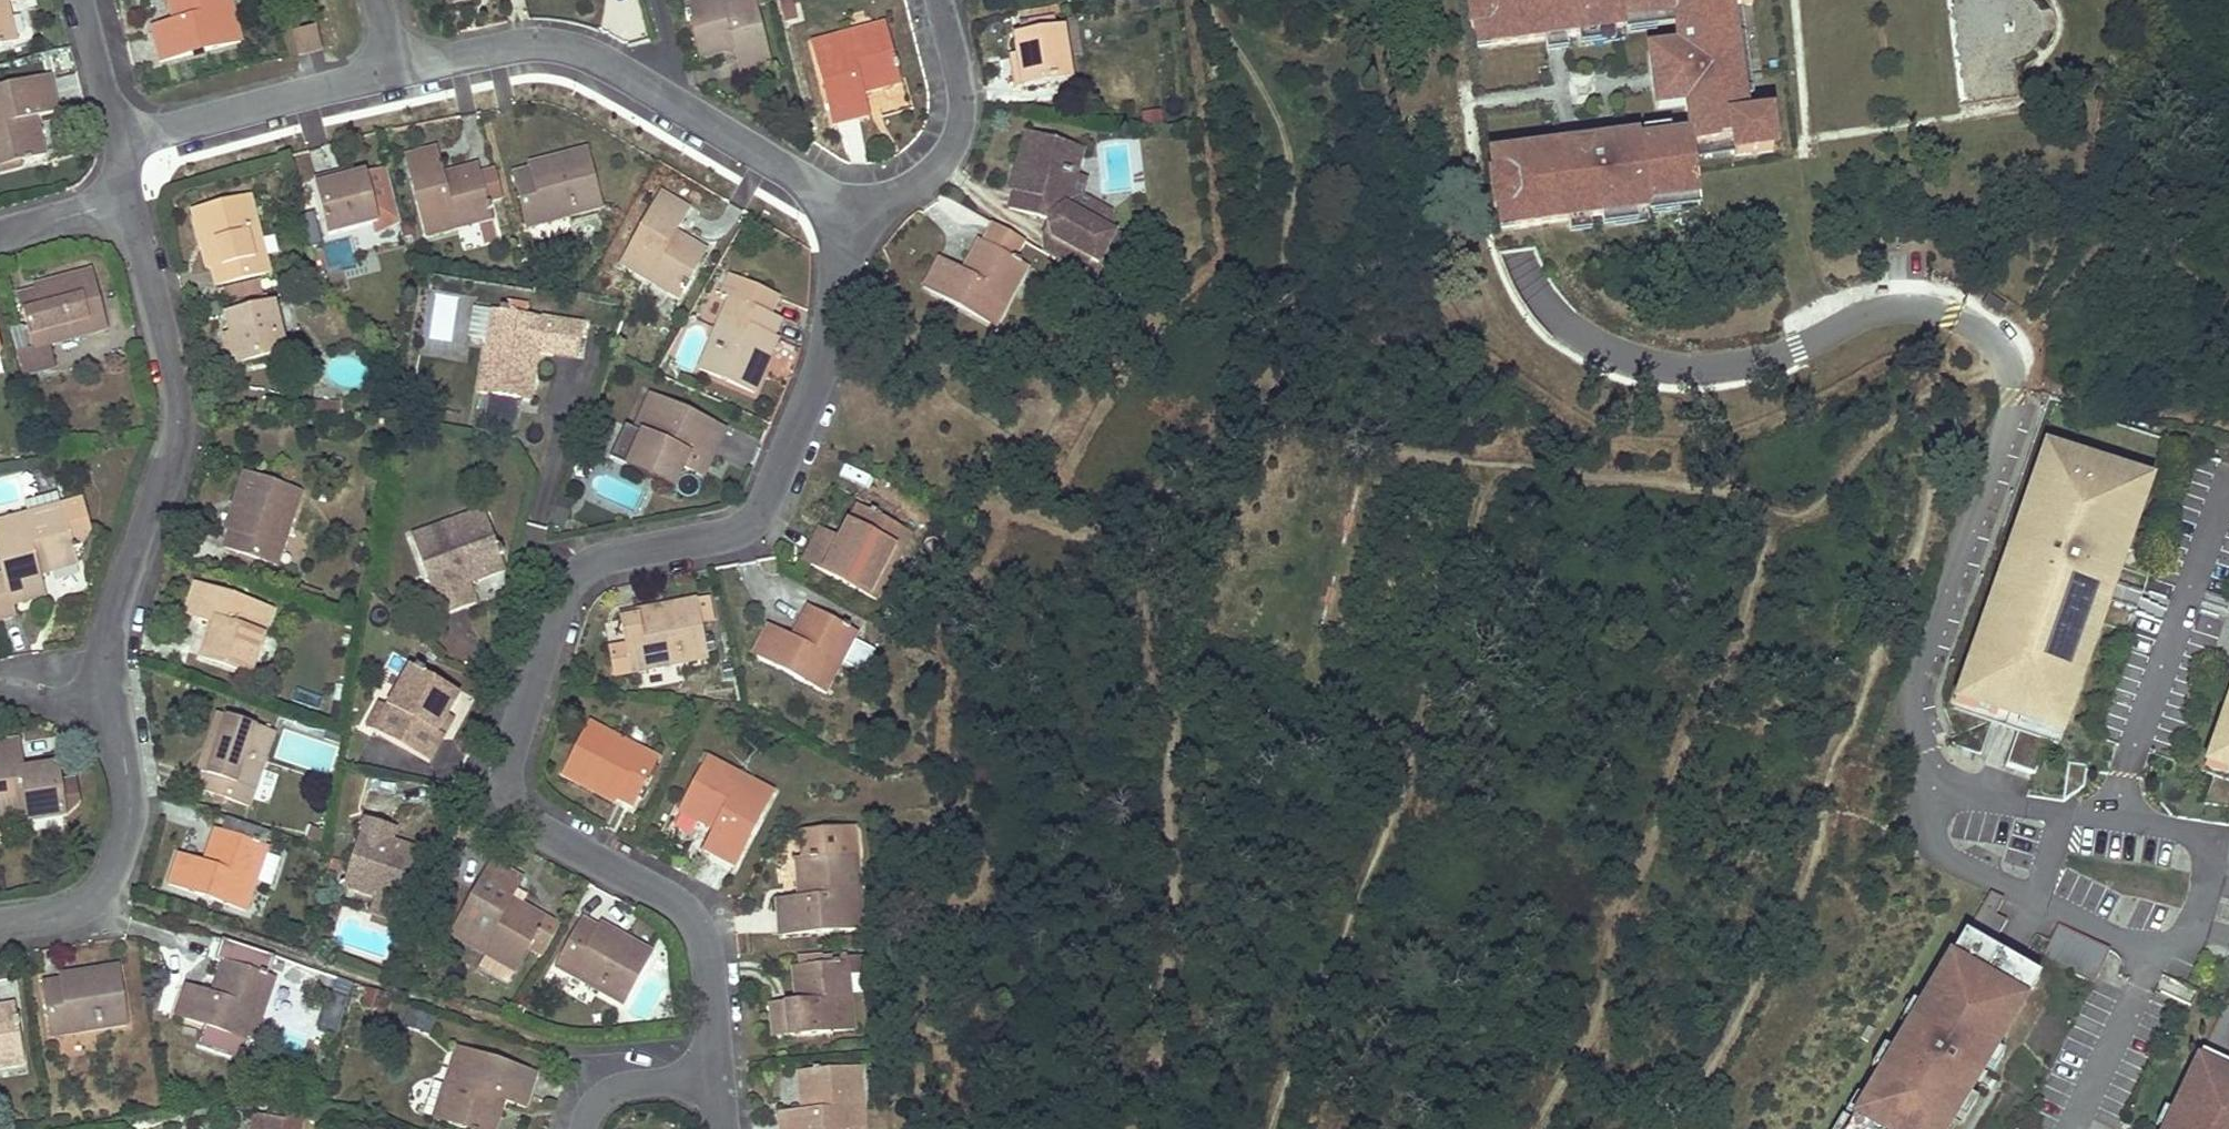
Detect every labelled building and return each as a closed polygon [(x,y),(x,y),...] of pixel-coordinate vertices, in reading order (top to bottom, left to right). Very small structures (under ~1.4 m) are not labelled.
[(17,38),(8,1),(13,0),(0,0),(0,42),(17,38)] [(232,1),(236,0),(168,0),(174,22),(152,27),(161,61),(242,40),(232,1)] [(739,61),(743,74),(772,66),(755,7),(753,0),(705,0),(687,5),(700,53),(734,45),(735,49),(739,61)] [(792,0),(778,0),(784,22),(796,18),(792,0)] [(1676,15),(1674,0),(1468,0),(1474,47),(1626,28),(1626,22),(1676,15)] [(1676,15),(1679,31),(1681,47),(1650,52),(1658,108),(1687,104),(1690,119),(1692,135),(1694,149),(1734,143),(1736,156),(1777,150),(1771,116),(1747,120),(1728,3),(1753,0),(1674,0),(1676,15)] [(855,42),(886,33),(884,25),(853,33),(855,42)] [(321,50),(316,28),(295,33),(300,55),(321,50)] [(1016,36),(1017,45),(1019,53),(1021,68),(1014,69),(1017,86),(1071,77),(1064,28),(1016,36)] [(862,92),(881,87),(899,82),(886,33),(855,42),(853,33),(813,43),(835,123),(867,116),(862,92)] [(734,45),(700,53),(702,58),(735,49),(734,45)] [(1019,53),(1012,55),(1014,69),(1021,68),(1019,53)] [(45,153),(36,115),(58,110),(50,78),(0,90),(0,165),(45,153)] [(1014,190),(1009,208),(1050,219),(1055,238),(1091,258),(1099,262),(1116,232),(1104,225),(1068,205),(1073,188),(1084,149),(1026,134),(1017,164),(1021,165),(1014,190)] [(1692,135),(1640,141),(1640,137),(1490,156),(1499,230),(1648,211),(1648,205),(1701,199),(1699,180),(1694,149),(1692,135)] [(478,170),(444,179),(443,174),(436,149),(407,157),(428,235),(478,222),(488,220),(490,219),(486,202),(479,174),(478,170)] [(557,162),(532,169),(515,174),(528,227),(601,207),(586,149),(556,157),(557,162)] [(557,162),(556,157),(531,164),(532,169),(557,162)] [(1021,165),(1017,164),(1010,189),(1014,190),(1021,165)] [(444,179),(478,170),(476,166),(443,174),(444,179)] [(388,167),(381,169),(392,210),(376,215),(377,222),(373,223),(375,234),(402,221),(388,167)] [(392,210),(381,169),(348,178),(333,181),(331,176),(314,180),(329,234),(373,223),(377,222),(376,215),(392,210)] [(479,174),(486,202),(502,198),(494,170),(479,174)] [(348,178),(346,172),(331,176),(333,181),(348,178)] [(1113,210),(1073,188),(1068,205),(1104,225),(1113,210)] [(672,238),(675,233),(688,210),(662,194),(621,264),(677,296),(702,255),(672,238)] [(213,267),(215,275),(217,284),(270,271),(251,197),(193,212),(201,242),(206,242),(213,267)] [(1055,238),(1050,219),(1035,245),(1084,272),(1091,258),(1055,238)] [(478,222),(484,242),(493,240),(488,220),(478,222)] [(994,222),(988,233),(982,243),(966,273),(961,271),(939,258),(923,287),(995,326),(1027,267),(1013,259),(1024,239),(994,222)] [(672,238),(702,255),(705,250),(675,233),(672,238)] [(349,237),(324,242),(330,270),(355,264),(349,237)] [(966,273),(982,243),(978,240),(961,271),(966,273)] [(206,242),(201,242),(208,268),(213,267),(206,242)] [(107,328),(100,299),(92,270),(61,279),(62,283),(19,295),(28,327),(33,347),(16,351),(22,374),(57,364),(51,344),(107,328)] [(727,298),(735,279),(729,277),(721,295),(727,298)] [(767,365),(763,363),(773,338),(781,320),(769,315),(777,298),(735,279),(727,298),(730,299),(699,369),(755,393),(767,365)] [(227,297),(261,288),(259,281),(225,289),(227,297)] [(263,299),(261,288),(227,297),(230,308),(263,299)] [(428,339),(466,344),(473,297),(434,292),(428,339)] [(263,299),(230,308),(232,315),(265,306),(263,299)] [(227,316),(230,325),(232,334),(235,347),(230,348),(234,366),(287,352),(275,304),(265,306),(232,315),(227,316)] [(489,340),(494,309),(477,306),(472,337),(489,340)] [(583,325),(494,309),(489,340),(480,392),(488,393),(521,399),(531,400),(540,349),(577,356),(583,325)] [(1075,333),(1080,329),(1084,324),(1071,311),(1062,320),(1075,333)] [(28,327),(11,331),(16,351),(33,347),(28,327)] [(232,334),(227,335),(230,348),(235,347),(232,334)] [(763,363),(767,365),(778,340),(773,338),(763,363)] [(481,433),(514,439),(521,399),(488,393),(481,433)] [(610,459),(674,487),(683,467),(697,473),(704,458),(710,461),(725,429),(649,395),(633,430),(625,426),(610,459)] [(2006,765),(2035,775),(2046,742),(2059,746),(2153,480),(2167,440),(2055,400),(2041,440),(1947,707),(1991,723),(2017,732),(2006,765)] [(338,405),(315,405),(315,417),(337,417),(338,405)] [(704,476),(710,461),(704,458),(697,473),(704,476)] [(244,474),(234,504),(238,505),(230,530),(224,547),(276,564),(301,493),(244,474)] [(92,528),(84,499),(62,504),(58,492),(26,500),(29,514),(0,522),(0,562),(3,574),(0,575),(0,621),(16,617),(12,604),(46,595),(40,574),(77,564),(73,549),(78,547),(92,528)] [(238,505),(234,504),(225,529),(230,530),(238,505)] [(877,598),(887,580),(896,562),(887,559),(903,529),(858,506),(843,534),(840,540),(820,529),(804,559),(877,598)] [(455,532),(487,520),(483,510),(451,523),(455,532)] [(451,523),(411,537),(439,617),(473,604),(467,584),(504,570),(499,556),(502,555),(499,547),(497,547),(487,520),(455,532),(451,523)] [(887,559),(896,562),(911,534),(903,529),(887,559)] [(480,599),(510,589),(505,573),(475,583),(480,599)] [(209,622),(213,623),(203,656),(251,673),(271,611),(195,585),(185,614),(209,622)] [(704,597),(684,601),(665,604),(665,610),(640,615),(622,618),(627,645),(610,648),(616,675),(632,672),(706,657),(699,622),(698,615),(708,613),(704,597)] [(665,610),(665,604),(639,610),(640,615),(665,610)] [(811,610),(803,625),(794,640),(768,627),(753,653),(825,692),(856,633),(811,610)] [(699,622),(709,620),(708,613),(698,615),(699,622)] [(209,622),(198,655),(203,656),(213,623),(209,622)] [(853,638),(842,665),(864,674),(875,647),(853,638)] [(389,709),(376,733),(433,766),(448,738),(443,735),(452,718),(465,696),(428,675),(431,670),(420,665),(418,669),(413,667),(389,709)] [(2203,804),(2228,808),(2228,692),(2201,771),(2213,775),(2203,804)] [(379,703),(365,728),(376,733),(389,709),(379,703)] [(217,716),(212,731),(207,745),(212,747),(204,773),(198,790),(249,807),(254,795),(266,799),(274,776),(260,772),(272,734),(217,716)] [(458,720),(452,718),(443,735),(448,738),(458,720)] [(591,784),(604,791),(616,797),(632,805),(657,757),(589,723),(561,776),(589,789),(591,784)] [(341,744),(341,741),(342,738),(327,732),(325,739),(341,744)] [(23,771),(23,766),(19,740),(0,743),(0,824),(63,815),(77,802),(73,779),(60,781),(58,766),(23,771)] [(212,747),(207,745),(198,772),(204,773),(212,747)] [(739,772),(708,757),(704,764),(735,780),(739,772)] [(23,771),(58,766),(57,761),(23,766),(23,771)] [(2067,763),(2062,801),(2064,801),(2084,786),(2087,767),(2087,765),(2069,763),(2067,763)] [(739,772),(735,780),(704,764),(680,809),(709,826),(714,829),(704,848),(735,864),(774,791),(739,772)] [(591,784),(589,789),(614,802),(616,797),(604,791),(591,784)] [(398,904),(405,906),(420,861),(388,850),(391,842),(395,829),(365,819),(343,886),(376,897),(398,904)] [(320,845),(323,839),(326,833),(309,827),(304,840),(320,845)] [(860,928),(859,908),(857,888),(849,888),(847,854),(848,855),(846,828),(801,830),(803,858),(795,859),(797,888),(798,897),(776,899),(779,933),(860,928)] [(213,849),(219,833),(214,831),(202,864),(207,865),(213,849)] [(219,833),(213,849),(207,865),(202,864),(178,855),(168,885),(245,911),(256,881),(272,886),(281,859),(265,854),(267,849),(219,833)] [(423,853),(391,842),(388,850),(420,861),(423,853)] [(849,888),(857,888),(855,855),(848,855),(847,854),(849,888)] [(517,888),(522,879),(492,861),(451,935),(486,954),(479,967),(510,984),(530,946),(544,955),(561,926),(522,904),(511,898),(517,888)] [(517,888),(511,898),(522,904),(527,894),(517,888)] [(2007,919),(1996,913),(2003,897),(1990,891),(1963,934),(1989,950),(2007,919)] [(398,904),(376,897),(371,911),(394,918),(398,904)] [(582,919),(569,943),(556,967),(571,975),(590,985),(622,1003),(652,952),(624,937),(622,941),(600,929),(582,919)] [(622,941),(624,937),(603,924),(600,929),(622,941)] [(2106,957),(2110,948),(2057,924),(2050,941),(2041,959),(2094,983),(2106,957)] [(1989,950),(1963,934),(1958,942),(2033,987),(2038,979),(2017,966),(1989,950)] [(1846,1128),(1947,1128),(1954,1118),(1967,1097),(1984,1068),(1994,1051),(2033,987),(1958,942),(1919,1007),(1909,1022),(1892,1052),(1880,1072),(1864,1098),(1850,1121),(1846,1128)] [(863,956),(849,958),(849,959),(849,964),(850,973),(864,972),(863,956)] [(215,997),(227,963),(222,962),(210,995),(212,996),(215,997)] [(215,997),(212,996),(210,995),(185,986),(175,1016),(253,1042),(275,979),(227,963),(215,997)] [(801,1002),(798,1002),(795,1003),(770,1005),(773,1035),(854,1028),(850,973),(849,964),(816,966),(799,968),(801,996),(801,1002)] [(87,976),(60,980),(44,983),(52,1037),(127,1025),(118,966),(87,971),(87,976)] [(801,996),(799,968),(793,968),(795,1003),(798,1002),(801,1002),(801,996)] [(353,982),(314,969),(306,993),(346,1006),(353,982)] [(87,976),(87,971),(60,975),(60,980),(87,976)] [(590,985),(571,975),(564,986),(583,997),(590,985)] [(390,1016),(397,997),(370,988),(364,1007),(390,1016)] [(1909,1022),(1919,1007),(1911,1001),(1901,1017),(1909,1022)] [(2228,1056),(2228,1006),(2225,1004),(2201,1053),(2226,1065),(2228,1062),(2228,1056)] [(12,1005),(0,1007),(0,1059),(20,1055),(12,1005)] [(1867,1039),(1874,1028),(1867,1025),(1860,1036),(1867,1039)] [(1880,1072),(1892,1052),(1882,1046),(1870,1067),(1880,1072)] [(457,1126),(468,1128),(494,1128),(504,1100),(524,1107),(536,1075),(520,1070),(457,1048),(445,1084),(435,1081),(423,1114),(457,1126)] [(1994,1074),(2003,1057),(1994,1051),(1984,1068),(1994,1074)] [(2201,1053),(2196,1062),(2228,1078),(2228,1067),(2226,1065),(2201,1053)] [(22,1065),(20,1055),(0,1059),(0,1068),(22,1065)] [(2196,1062),(2165,1128),(2228,1128),(2228,1078),(2196,1062)] [(800,1092),(801,1111),(779,1114),(781,1128),(864,1128),(862,1101),(853,1102),(850,1069),(799,1072),(800,1092)] [(1850,1121),(1864,1098),(1855,1092),(1841,1115),(1850,1121)] [(1964,1124),(1977,1103),(1967,1097),(1954,1118),(1964,1124)] [(303,1124),(304,1115),(287,1113),(285,1121),(303,1124)] [(285,1121),(257,1116),(255,1128),(284,1128),(285,1121)] [(303,1124),(285,1121),(284,1128),(302,1128),(303,1124)]
